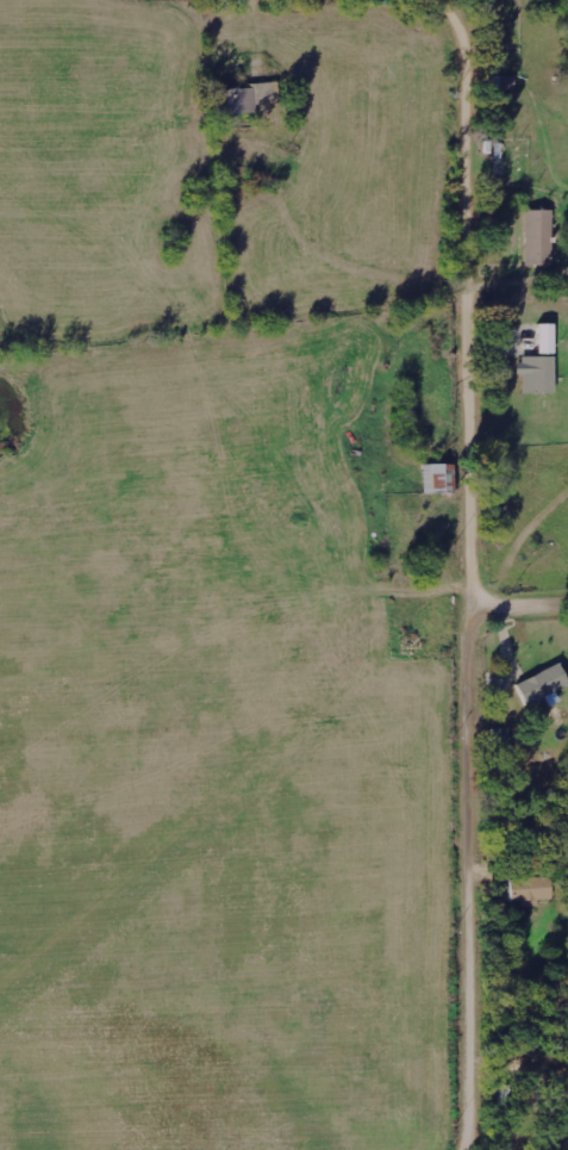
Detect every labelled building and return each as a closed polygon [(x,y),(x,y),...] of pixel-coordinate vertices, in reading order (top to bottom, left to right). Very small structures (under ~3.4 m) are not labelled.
[(516,89),(517,77),(488,76),(487,89),(516,89)] [(216,89),(218,124),(236,124),(235,114),(258,113),(257,106),(279,105),(278,85),(216,89)] [(526,265),(552,265),(552,211),(527,210),(526,265)] [(538,354),(554,354),(555,325),(539,324),(538,354)] [(555,357),(519,356),(518,376),(523,376),(522,394),(554,394),(555,357)] [(456,492),(455,464),(424,465),(425,493),(456,492)] [(556,691),(567,686),(567,682),(561,665),(516,683),(526,707),(546,699),(549,707),(560,702),(556,691)] [(510,878),(511,905),(538,904),(538,900),(553,899),(553,877),(510,878)]
